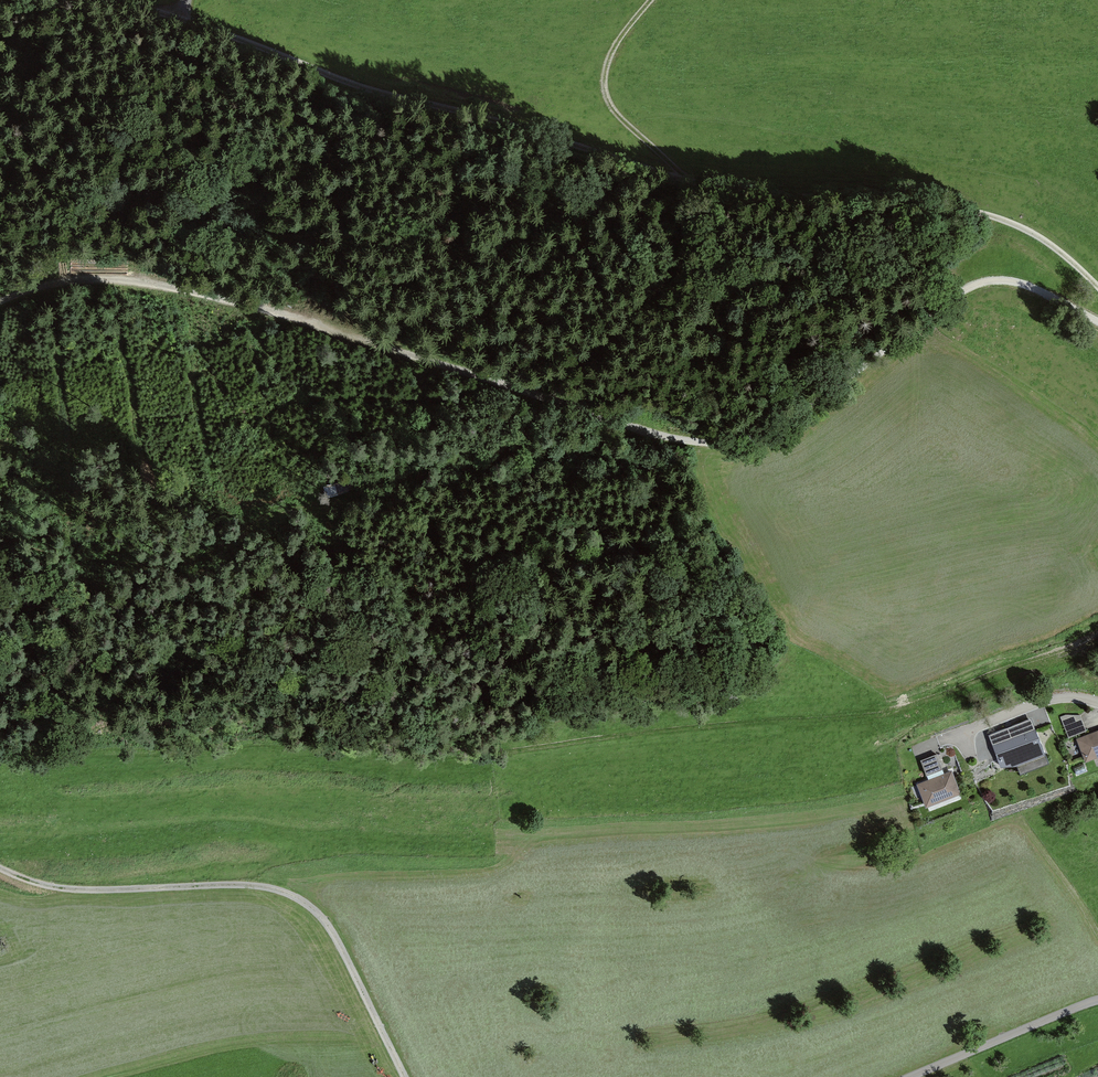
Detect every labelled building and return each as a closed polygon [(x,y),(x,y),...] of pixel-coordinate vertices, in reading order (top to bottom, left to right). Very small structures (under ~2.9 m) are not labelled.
[(1065,714),(1061,716),(1069,737),(1086,730),(1080,714),(1065,714)] [(1043,755),(1034,731),(994,746),(1002,765),(1017,764),(1043,755)] [(1079,740),(1087,761),(1097,756),(1097,732),(1079,740)] [(922,785),(931,809),(964,796),(955,772),(948,774),(941,756),(925,762),(932,780),(922,785)] [(1069,1073),(1061,1054),(1009,1075),(1010,1076),(1059,1076),(1069,1073)]
